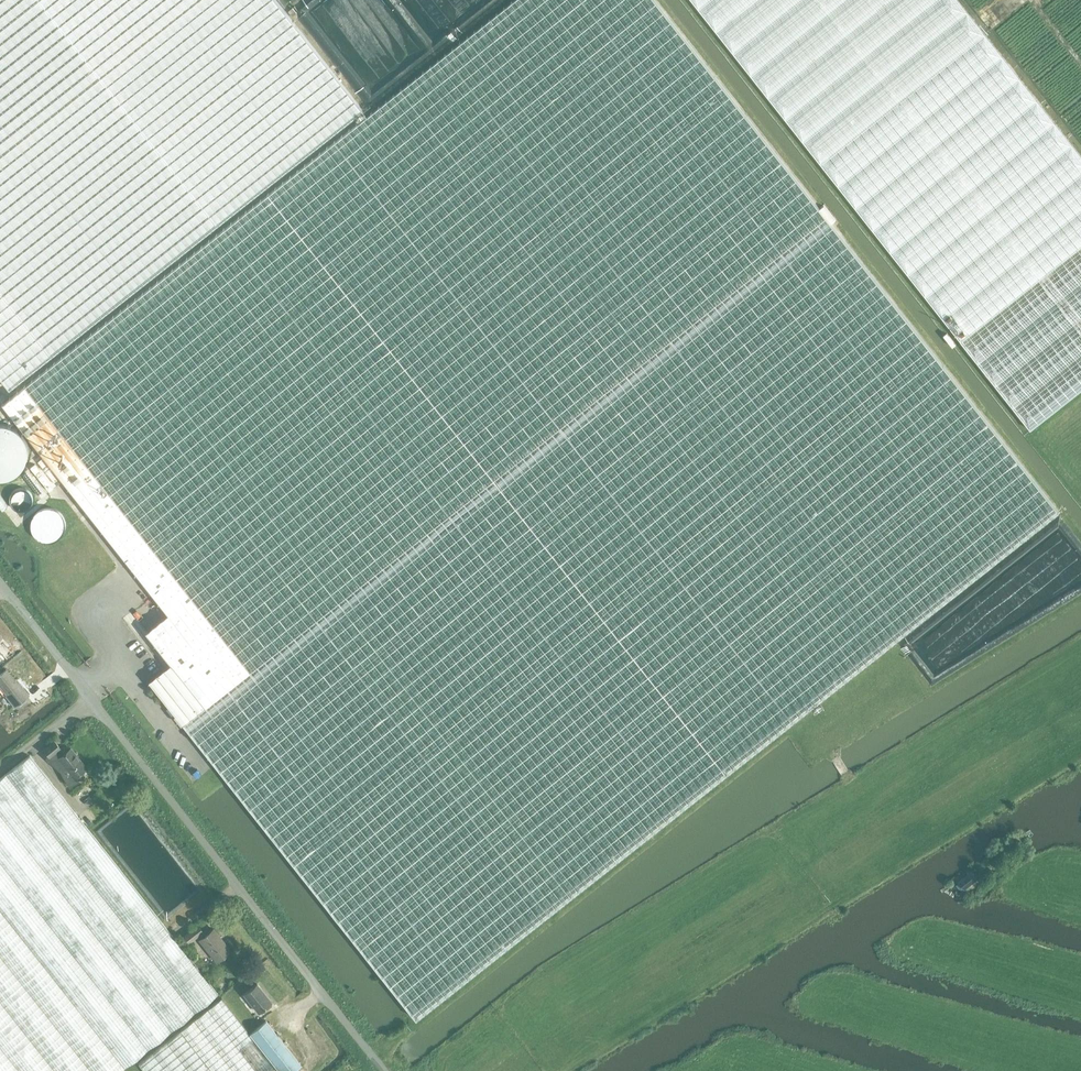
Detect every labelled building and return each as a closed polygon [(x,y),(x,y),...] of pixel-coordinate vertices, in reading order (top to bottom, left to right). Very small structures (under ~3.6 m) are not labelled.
[(10,388),(363,109),(277,0),(0,0),(0,376),(10,388)] [(169,614),(147,631),(172,663),(164,669),(175,684),(197,666),(220,695),(184,723),(417,1018),(1060,511),(832,223),(835,220),(824,206),(820,208),(655,0),(515,0),(3,403),(169,614)] [(822,163),(963,340),(1032,428),(1080,389),(1080,153),(986,33),(960,0),(692,0),(822,163)] [(1,423),(0,423),(0,478),(1,478),(5,478),(8,477),(12,476),(15,475),(18,473),(20,471),(23,468),(25,465),(26,462),(28,459),(28,456),(29,452),(29,449),(28,446),(28,442),(26,439),(25,436),(23,433),(20,431),(18,428),(15,427),(12,425),(8,424),(5,423),(1,423)] [(12,491),(19,506),(33,499),(26,484),(12,491)] [(175,684),(164,669),(150,681),(176,714),(175,715),(182,724),(184,723),(220,695),(197,666),(175,684)] [(20,684),(18,685),(5,668),(0,672),(0,684),(7,692),(5,693),(14,704),(27,693),(20,684)] [(70,747),(60,755),(56,750),(59,747),(54,740),(43,748),(48,755),(46,757),(57,768),(60,766),(62,769),(60,770),(69,785),(77,780),(74,777),(86,767),(70,747)] [(218,993),(30,754),(0,778),(0,1070),(119,1070),(218,993)] [(959,882),(957,884),(961,889),(964,887),(965,888),(978,878),(972,871),(959,881),(959,882)] [(199,940),(216,961),(229,950),(212,928),(203,935),(200,932),(202,931),(197,925),(183,936),(188,942),(196,936),(199,939),(199,940)] [(243,993),(258,1012),(271,1001),(256,983),(243,993)] [(301,1064),(266,1020),(250,1033),(222,997),(139,1063),(145,1070),(292,1070),(301,1064)]
